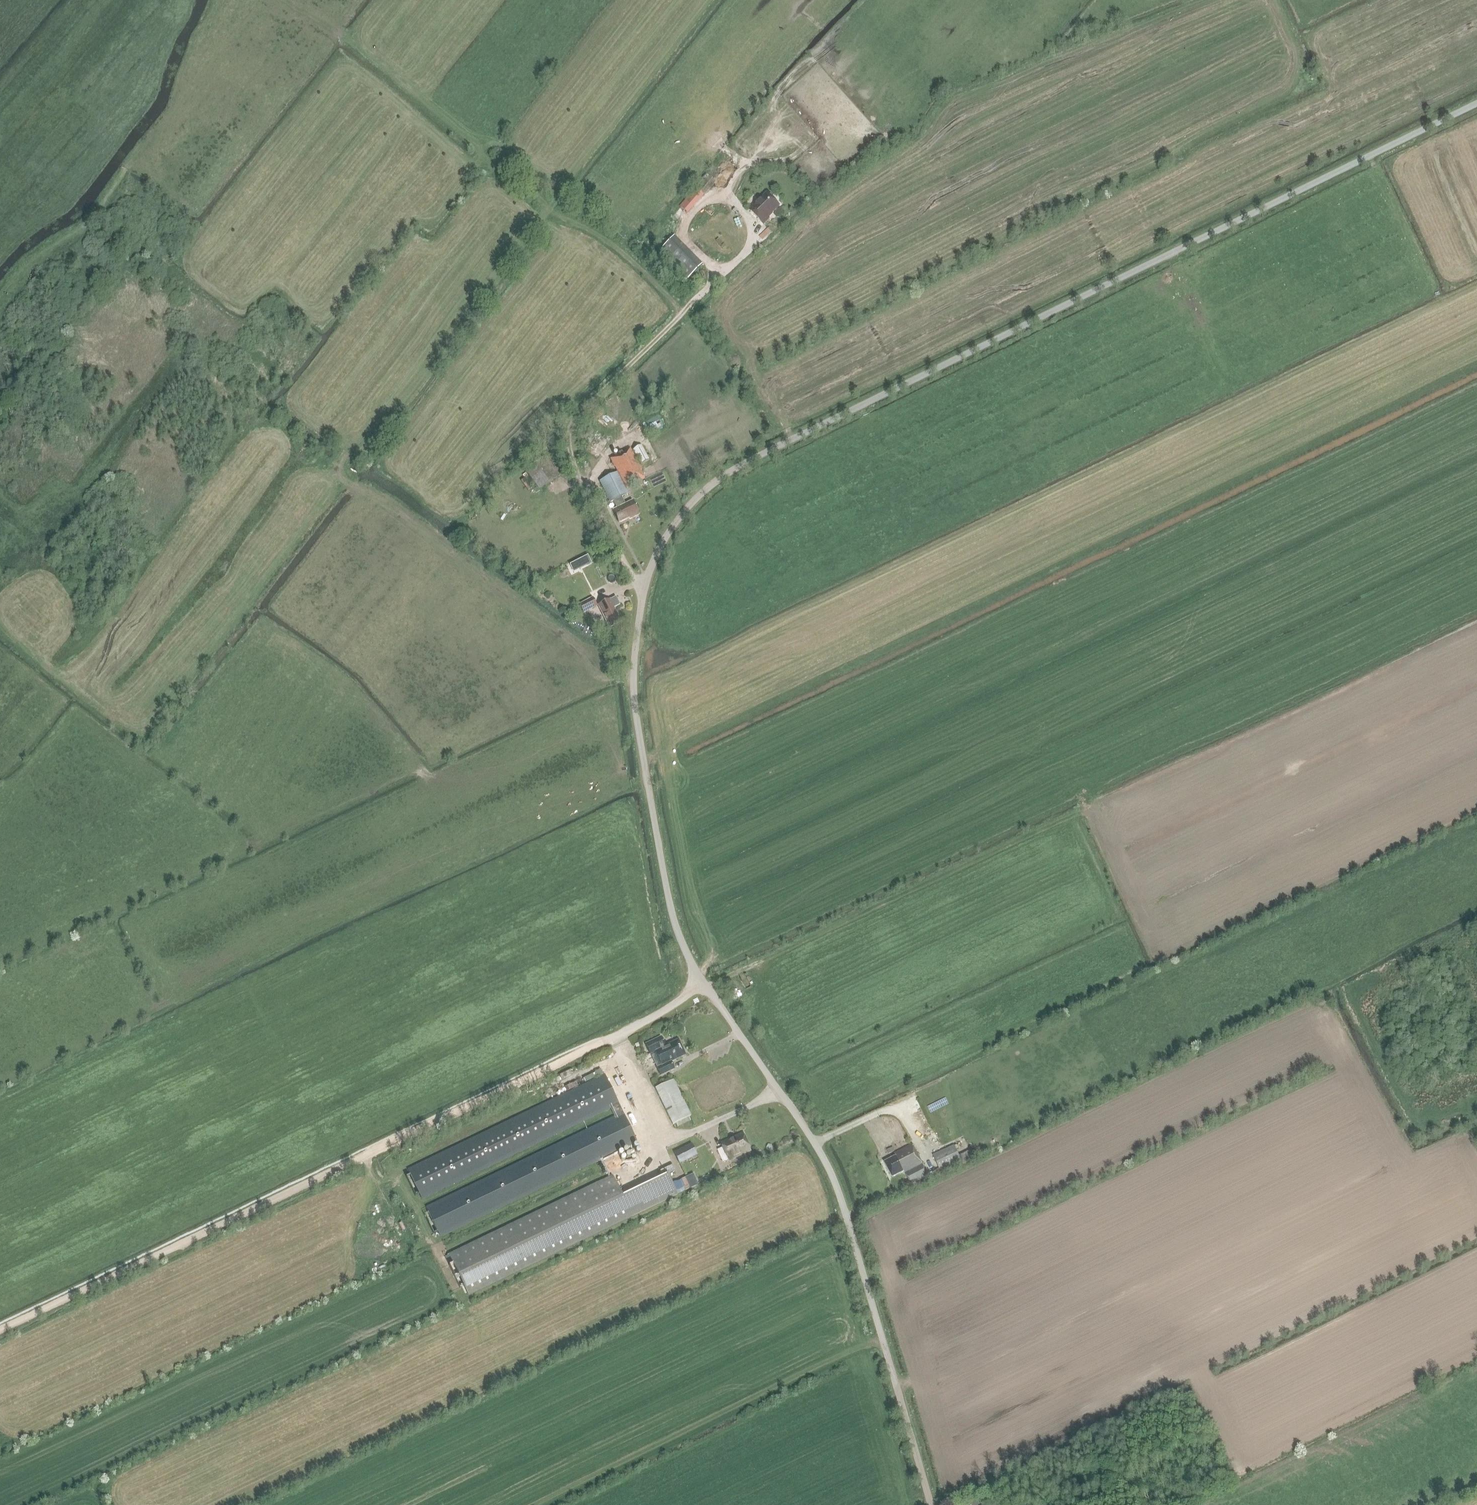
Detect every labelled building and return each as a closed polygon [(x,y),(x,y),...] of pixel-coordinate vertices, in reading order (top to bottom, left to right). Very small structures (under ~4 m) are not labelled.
[(716,182),(706,174),(694,188),(696,189),(680,207),(687,213),(703,195),(704,196),(716,182)] [(767,194),(750,211),(763,224),(769,218),(768,217),(779,205),(767,194)] [(701,264),(673,234),(659,248),(686,278),(701,264)] [(648,433),(663,427),(658,415),(643,422),(648,433)] [(606,443),(597,436),(590,444),(600,452),(606,443)] [(649,460),(641,445),(633,450),(641,464),(649,460)] [(641,470),(630,448),(610,459),(617,472),(619,476),(623,484),(626,489),(644,479),(640,471),(641,470)] [(524,468),(537,489),(558,476),(545,455),(524,468)] [(600,481),(610,503),(613,501),(621,497),(628,494),(625,489),(619,476),(617,472),(600,481)] [(625,505),(621,497),(613,501),(617,508),(613,510),(619,523),(632,517),(632,518),(639,515),(632,501),(625,505)] [(587,555),(576,561),(580,569),(591,563),(587,555)] [(597,606),(593,597),(580,604),(584,613),(594,608),(597,606)] [(613,608),(620,605),(615,597),(598,606),(609,628),(620,622),(613,608)] [(685,1055),(678,1040),(665,1046),(661,1037),(646,1045),(650,1054),(655,1052),(661,1066),(657,1068),(660,1075),(674,1069),(670,1062),(685,1055)] [(600,1069),(594,1072),(594,1073),(583,1078),(584,1082),(602,1074),(600,1069)] [(615,1117),(426,1207),(440,1236),(637,1142),(623,1113),(622,1113),(618,1104),(604,1075),(408,1169),(422,1198),(610,1108),(615,1117)] [(691,1116),(673,1080),(655,1089),(672,1125),(691,1116)] [(750,1151),(743,1134),(722,1144),(729,1160),(750,1151)] [(693,1156),(688,1145),(673,1152),(679,1163),(693,1156)] [(928,1176),(922,1165),(912,1145),(895,1154),(896,1156),(890,1159),(884,1162),(892,1178),(904,1172),(905,1174),(911,1185),(928,1176)] [(954,1146),(933,1156),(940,1171),(961,1161),(962,1164),(974,1159),(970,1151),(959,1156),(954,1146)] [(698,1184),(711,1179),(706,1167),(694,1172),(698,1184)] [(612,1175),(449,1254),(468,1295),(677,1195),(668,1174),(622,1196),(612,1175)]
